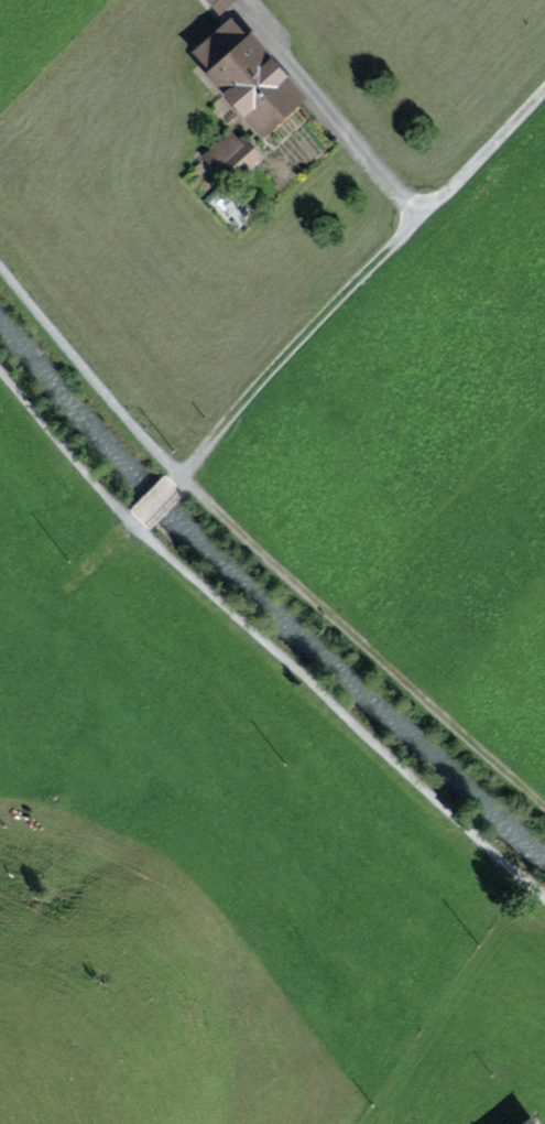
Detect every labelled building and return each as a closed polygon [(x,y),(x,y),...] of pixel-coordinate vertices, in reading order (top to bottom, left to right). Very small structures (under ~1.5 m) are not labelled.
[(221,10),(233,0),(212,0),(221,10)] [(233,22),(197,54),(262,127),(298,96),(266,60),(270,57),(252,36),(248,39),(233,22)] [(243,145),(233,135),(206,159),(216,170),(223,164),(236,179),(259,159),(245,143),(243,145)]
